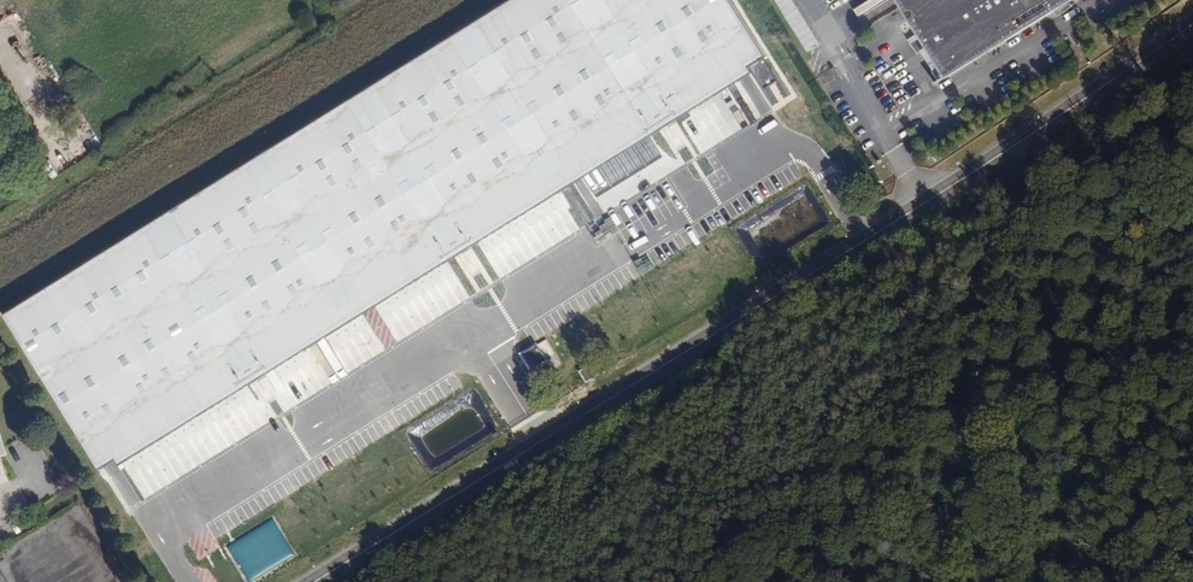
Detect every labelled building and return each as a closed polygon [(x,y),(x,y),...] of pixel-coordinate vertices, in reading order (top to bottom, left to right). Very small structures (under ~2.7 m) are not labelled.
[(511,0),(490,0),(0,304),(0,309),(3,314),(511,0)] [(730,0),(511,0),(3,314),(99,470),(765,56),(730,0)] [(944,74),(1064,0),(898,0),(944,74)] [(521,319),(517,314),(512,317),(516,322),(521,319)] [(77,504),(0,551),(0,574),(5,581),(125,581),(77,504)]
